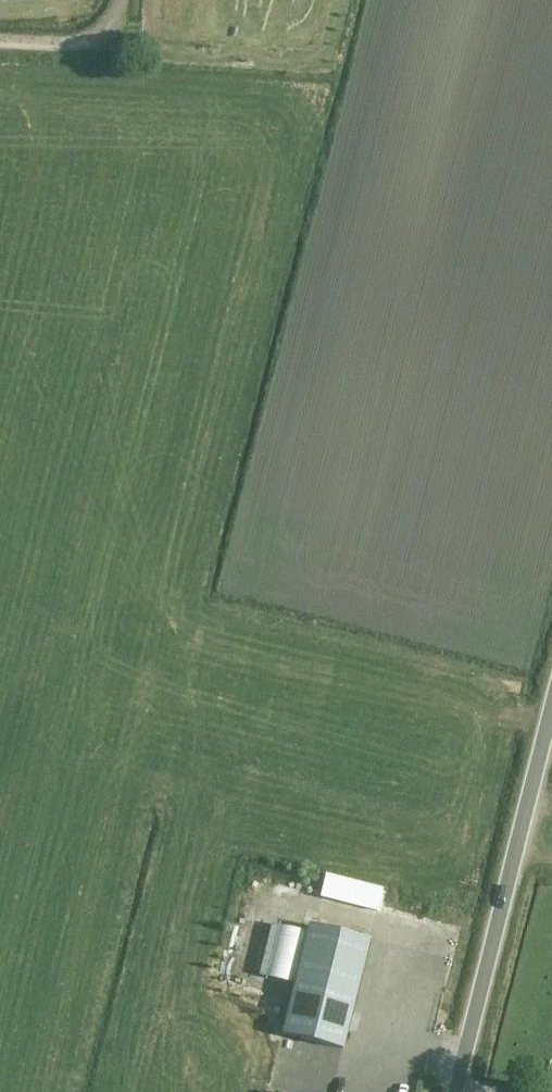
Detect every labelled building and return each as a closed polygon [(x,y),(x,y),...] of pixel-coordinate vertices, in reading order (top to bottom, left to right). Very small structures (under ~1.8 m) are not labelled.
[(341,888),(341,867),(329,867),(328,888),(341,888)] [(309,926),(282,1034),(342,1050),(369,941),(309,926)]
